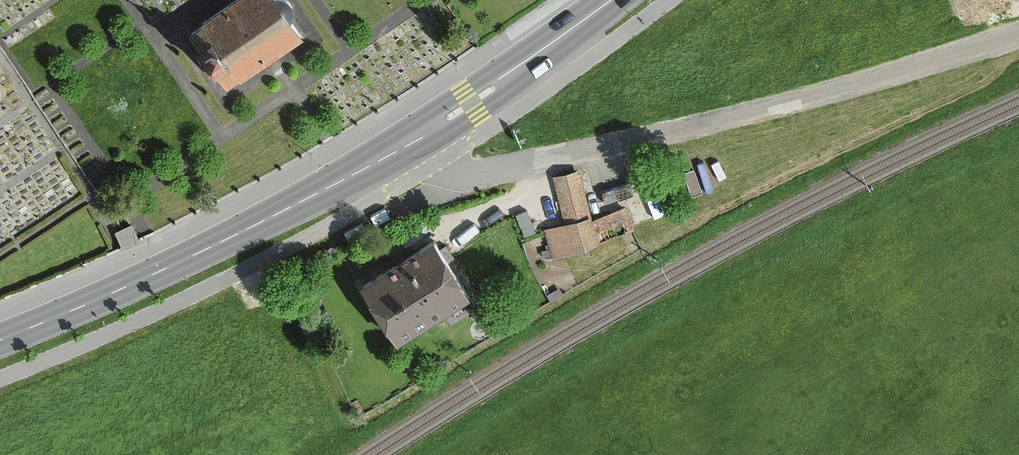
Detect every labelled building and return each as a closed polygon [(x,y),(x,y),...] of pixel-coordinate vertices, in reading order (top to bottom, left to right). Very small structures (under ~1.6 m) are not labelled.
[(203,23),(204,25),(192,34),(201,47),(199,48),(216,72),(217,71),(227,84),(239,76),(240,78),(301,36),(289,20),(291,17),(292,13),(293,9),(291,5),(289,1),(287,0),(237,0),(203,23)] [(568,223),(548,229),(556,257),(596,244),(632,229),(624,208),(589,221),(588,217),(576,172),(556,177),(568,223)] [(131,226),(116,232),(123,247),(138,241),(131,226)] [(396,264),(363,285),(397,339),(468,294),(434,241),(405,258),(401,252),(392,258),(396,264)]
